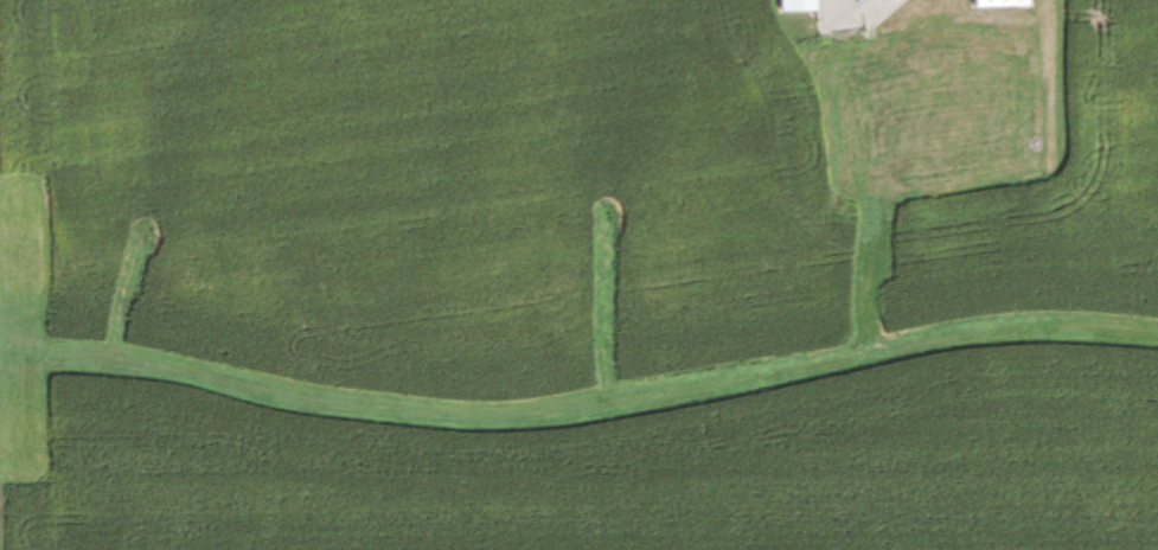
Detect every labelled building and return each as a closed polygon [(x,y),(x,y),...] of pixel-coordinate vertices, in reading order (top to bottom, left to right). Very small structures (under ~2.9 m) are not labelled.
[(771,11),(808,11),(808,0),(771,0),(771,11)]
